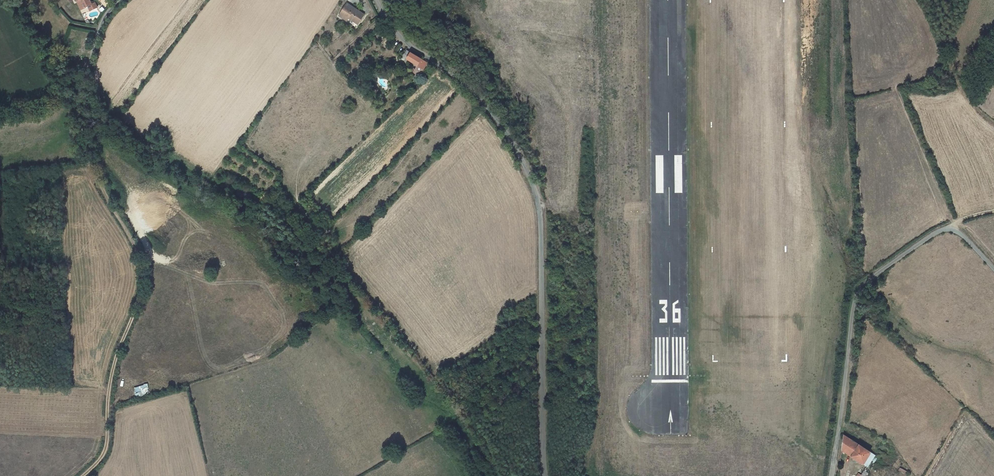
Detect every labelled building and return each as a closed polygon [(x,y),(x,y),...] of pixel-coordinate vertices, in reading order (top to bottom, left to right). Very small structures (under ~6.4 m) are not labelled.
[(84,7),(88,5),(91,11),(98,7),(99,6),(96,1),(93,3),(92,0),(81,0),(84,7)] [(344,21),(353,28),(360,18),(344,5),(335,17),(340,20),(341,18),(344,21)] [(418,76),(427,64),(411,53),(406,59),(415,66),(411,72),(418,76)] [(148,384),(134,387),(136,395),(150,393),(148,384)] [(871,453),(840,439),(837,454),(863,465),(871,453)] [(867,467),(876,455),(871,453),(863,465),(867,467)]
